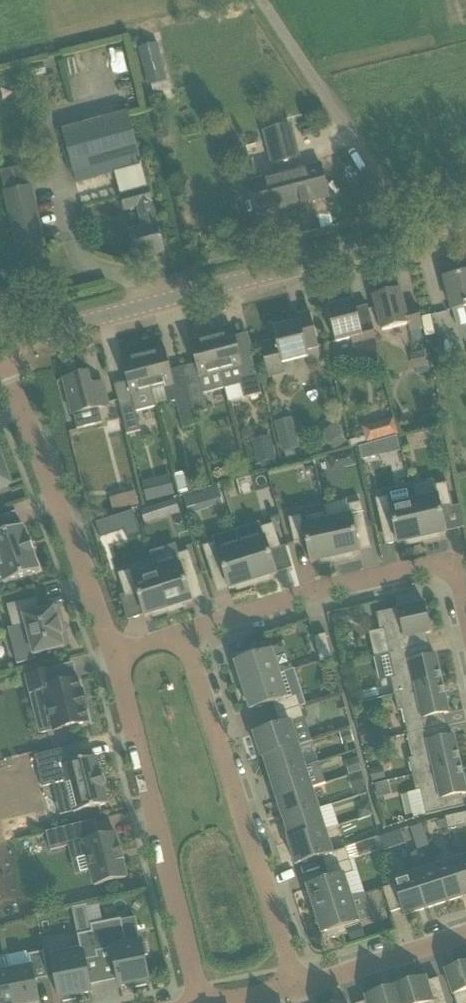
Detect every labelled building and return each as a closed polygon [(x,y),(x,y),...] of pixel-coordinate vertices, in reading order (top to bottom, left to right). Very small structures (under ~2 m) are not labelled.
[(139,48),(148,86),(151,85),(168,81),(159,44),(139,48)] [(170,89),(168,81),(151,85),(153,93),(170,89)] [(62,131),(77,185),(143,167),(129,113),(62,131)] [(299,159),(290,126),(265,133),(273,165),(278,164),(281,176),(249,184),(250,188),(247,188),(250,201),(253,200),(257,215),(329,197),(321,166),(298,171),(295,160),(299,159)] [(3,193),(17,254),(47,247),(33,186),(3,193)] [(129,231),(137,260),(165,253),(148,189),(121,196),(125,213),(138,210),(142,228),(129,231)] [(445,279),(453,310),(465,307),(465,313),(465,273),(445,279)] [(423,329),(417,306),(406,308),(401,290),(374,297),(382,331),(408,325),(410,332),(423,329)] [(361,326),(354,302),(327,309),(336,344),(351,340),(353,348),(377,342),(373,323),(361,326)] [(307,351),(319,348),(310,313),(293,317),(295,324),(273,329),(276,341),(260,345),(269,378),(286,374),(283,364),(309,357),(307,351)] [(241,361),(235,337),(234,332),(212,337),(225,388),(240,384),(244,399),(262,395),(253,358),(241,361)] [(201,384),(188,387),(195,414),(196,414),(209,411),(204,394),(225,389),(225,388),(212,337),(191,343),(201,384)] [(188,387),(176,390),(165,349),(144,355),(153,392),(165,389),(168,404),(176,401),(183,429),(198,425),(196,414),(195,414),(188,387)] [(427,366),(424,352),(413,354),(416,368),(427,366)] [(380,353),(362,358),(365,361),(370,365),(376,366),(382,365),(380,353)] [(141,431),(136,412),(157,407),(156,405),(153,392),(144,355),(122,360),(131,397),(133,403),(120,406),(128,435),(141,431)] [(266,367),(263,357),(256,359),(258,369),(266,367)] [(427,366),(416,368),(417,376),(428,374),(427,366)] [(88,374),(64,380),(73,417),(74,417),(78,430),(103,423),(99,409),(109,407),(103,383),(91,386),(88,374)] [(377,424),(381,439),(396,435),(392,419),(377,424)] [(329,446),(330,445),(344,436),(345,435),(338,424),(321,435),(329,446)] [(260,463),(274,460),(275,460),(270,437),(252,441),(258,464),(260,463)] [(295,450),(301,449),(298,439),(280,444),(283,454),(285,453),(295,450)] [(376,458),(373,444),(359,448),(362,461),(376,458)] [(355,452),(342,455),(345,469),(358,466),(355,452)] [(12,485),(0,453),(0,489),(12,485)] [(186,480),(189,492),(197,490),(194,477),(186,480)] [(142,484),(147,503),(161,499),(156,481),(142,484)] [(438,497),(414,502),(423,543),(440,539),(439,536),(447,535),(442,511),(454,509),(449,484),(436,487),(438,497)] [(136,492),(123,496),(127,509),(140,506),(136,492)] [(199,506),(196,494),(184,498),(187,510),(199,506)] [(407,546),(423,543),(414,502),(391,507),(389,497),(376,500),(381,524),(393,522),(399,545),(406,544),(407,546)] [(156,507),(160,520),(180,513),(175,500),(156,507)] [(328,521),(337,562),(353,558),(353,555),(360,554),(355,530),(367,528),(362,503),(349,506),(352,516),(328,521)] [(128,539),(140,535),(132,512),(96,523),(101,538),(125,530),(128,539)] [(320,565),(337,562),(328,521),(304,526),(302,516),(289,519),(295,544),(307,541),(312,564),(320,563),(320,565)] [(155,546),(165,544),(162,523),(152,524),(155,546)] [(265,538),(242,546),(254,585),(270,580),(270,578),(277,575),(270,553),(282,549),(274,525),(262,529),(265,538)] [(5,585),(40,571),(34,554),(36,553),(31,540),(29,540),(24,526),(0,535),(0,572),(5,585)] [(238,591),(254,585),(242,546),(219,553),(216,544),(203,547),(211,571),(223,568),(230,591),(237,588),(238,591)] [(157,573),(170,613),(186,607),(185,605),(193,603),(185,580),(197,576),(189,552),(177,556),(180,565),(157,573)] [(154,618),(170,613),(157,573),(134,580),(131,571),(119,575),(126,599),(138,595),(145,618),(153,615),(154,618)] [(63,636),(59,620),(58,621),(55,609),(41,613),(37,599),(7,606),(13,629),(26,626),(34,656),(65,648),(62,636),(63,636)] [(390,655),(429,646),(427,634),(431,633),(425,604),(396,610),(376,614),(380,631),(384,630),(390,655)] [(334,628),(346,625),(343,613),(331,616),(334,628)] [(330,659),(324,635),(312,638),(318,662),(330,659)] [(395,696),(443,685),(436,656),(432,657),(429,646),(390,655),(395,679),(391,680),(395,696)] [(236,674),(240,688),(279,676),(270,649),(255,654),(253,650),(240,654),(242,661),(236,663),(239,673),(236,674)] [(86,709),(87,709),(83,693),(82,693),(78,680),(56,686),(53,670),(26,677),(35,710),(48,706),(54,731),(89,723),(86,709)] [(286,699),(279,676),(240,688),(245,702),(248,701),(251,711),(273,704),(277,715),(298,708),(294,696),(286,699)] [(403,711),(408,735),(447,726),(445,715),(449,714),(443,685),(395,696),(398,711),(403,711)] [(262,759),(264,758),(297,747),(313,742),(305,719),(301,720),(298,708),(277,715),(280,726),(254,735),(262,759)] [(410,760),(413,776),(461,766),(454,737),(450,738),(447,726),(408,735),(413,759),(410,760)] [(359,731),(362,745),(377,742),(374,728),(359,731)] [(354,742),(351,731),(340,734),(343,745),(354,742)] [(104,788),(105,788),(102,774),(101,774),(97,758),(78,762),(74,747),(35,757),(43,788),(66,782),(74,813),(108,804),(104,788)] [(264,758),(270,779),(304,768),(297,747),(264,758)] [(362,771),(359,758),(345,762),(349,775),(362,771)] [(277,800),(310,789),(326,784),(319,763),(304,768),(270,779),(277,800)] [(461,766),(413,776),(416,792),(421,791),(426,816),(439,813),(465,807),(463,795),(465,794),(465,789),(461,766)] [(372,770),(375,782),(386,780),(383,767),(372,770)] [(352,791),(366,787),(362,773),(348,777),(352,791)] [(385,797),(389,789),(388,782),(375,785),(378,799),(385,797)] [(310,789),(277,800),(284,820),(317,810),(310,789)] [(373,815),(370,802),(362,804),(358,811),(360,819),(373,815)] [(284,820),(290,841),(324,831),(317,810),(284,820)] [(446,818),(448,831),(465,827),(465,814),(446,818)] [(12,823),(3,825),(7,841),(16,838),(36,833),(32,817),(12,823)] [(447,829),(445,820),(437,822),(439,831),(447,829)] [(422,825),(411,829),(417,850),(429,847),(422,825)] [(72,826),(46,833),(51,851),(77,845),(72,826)] [(331,854),(324,831),(290,841),(289,842),(296,866),(322,857),(326,869),(347,862),(343,850),(331,854)] [(406,845),(401,831),(390,834),(395,848),(406,845)] [(116,834),(84,842),(95,886),(127,878),(123,861),(125,861),(122,850),(120,851),(116,834)] [(358,858),(382,850),(378,838),(354,846),(358,858)] [(465,897),(465,881),(459,859),(437,866),(449,902),(465,897)] [(351,873),(347,862),(326,869),(330,880),(307,887),(310,897),(308,898),(312,912),(352,900),(344,875),(351,873)] [(427,909),(449,902),(437,866),(415,873),(427,909)] [(427,909),(415,873),(393,880),(395,885),(403,909),(405,916),(427,909)] [(395,885),(383,889),(391,913),(403,909),(395,885)] [(332,940),(345,936),(348,935),(345,928),(359,924),(352,900),(312,912),(317,927),(320,926),(323,935),(329,933),(332,940)] [(122,919),(91,925),(98,959),(99,959),(98,953),(112,950),(120,988),(135,984),(136,987),(147,985),(146,982),(150,982),(145,956),(147,956),(145,945),(142,945),(142,943),(127,946),(122,919)] [(361,924),(347,929),(351,941),(365,936),(361,924)] [(85,962),(98,959),(91,925),(91,926),(92,932),(78,935),(80,947),(51,953),(60,999),(63,999),(63,1001),(77,999),(77,996),(92,993),(85,962)] [(10,973),(16,1002),(40,1002),(35,981),(50,979),(44,952),(30,955),(32,968),(10,973)] [(446,971),(456,1002),(465,1002),(465,964),(446,971)] [(10,973),(0,975),(0,1002),(16,1002),(10,973)] [(401,1002),(447,1002),(439,979),(427,983),(425,977),(396,987),(401,1002)] [(396,987),(366,996),(368,1002),(364,1002),(401,1002),(396,987)]
